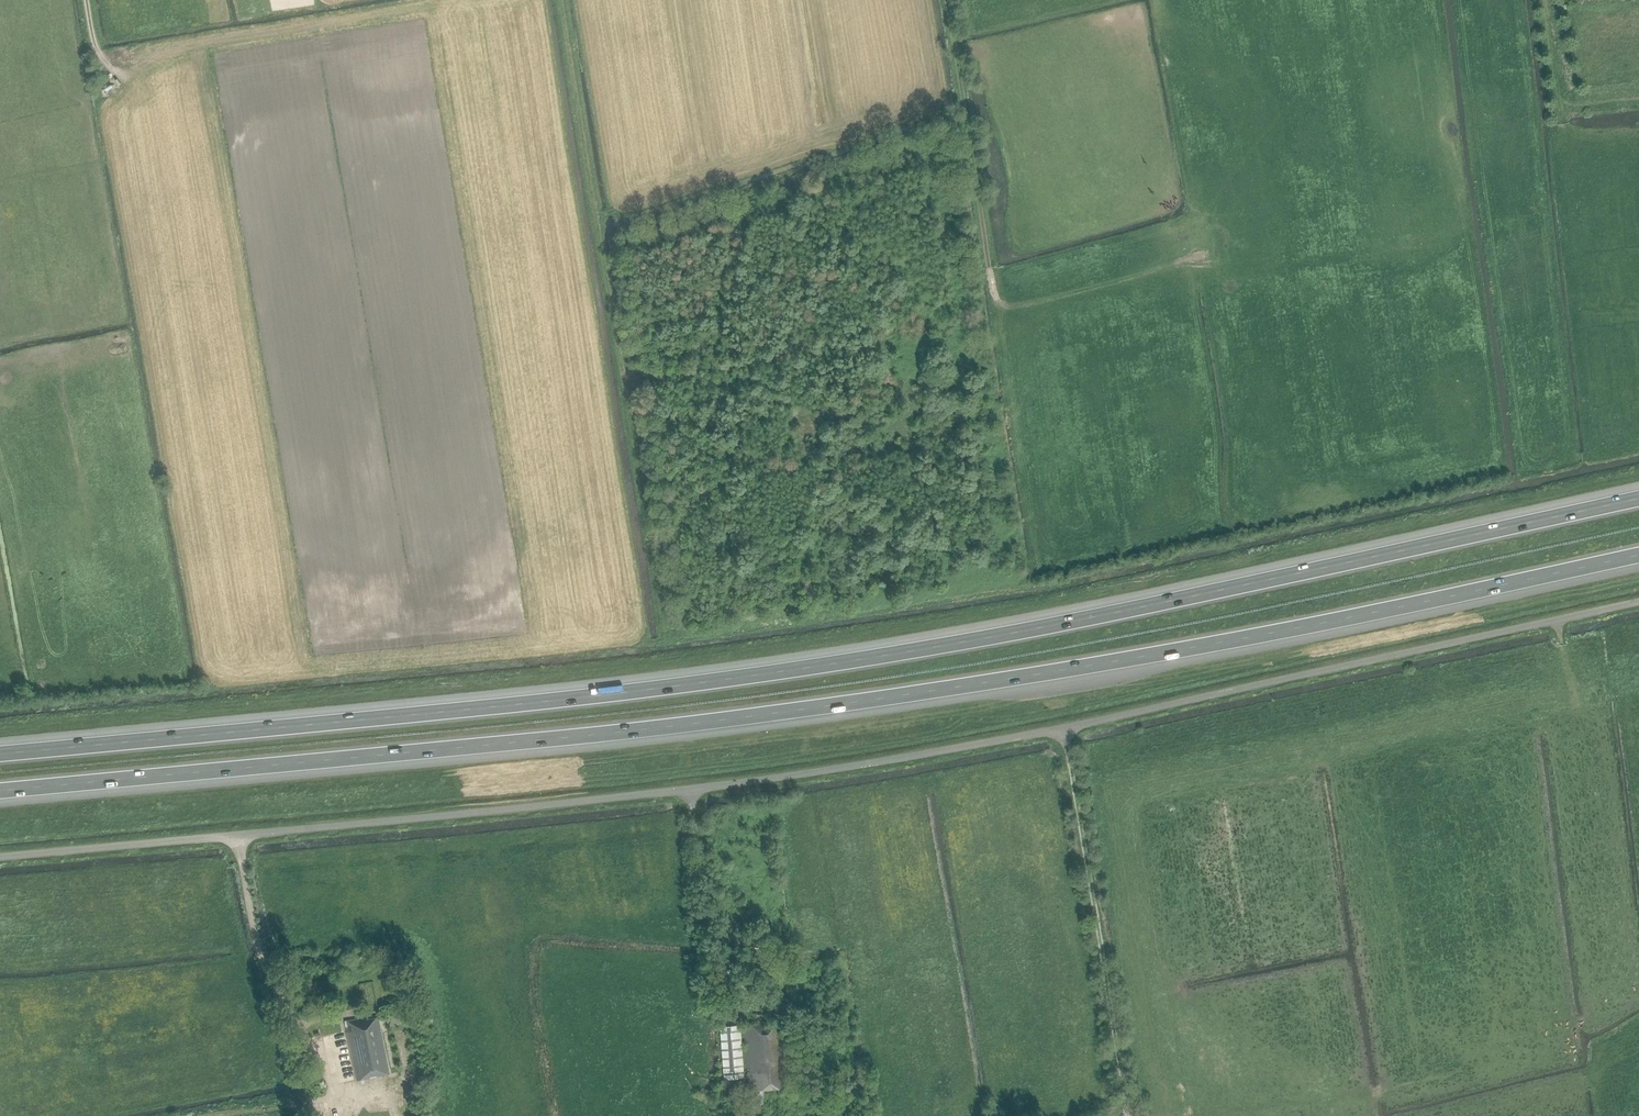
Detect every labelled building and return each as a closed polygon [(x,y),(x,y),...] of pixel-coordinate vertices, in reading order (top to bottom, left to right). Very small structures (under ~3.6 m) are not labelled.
[(1298,629),(1298,635),(1326,631),(1325,626),(1298,629)] [(366,1019),(365,1017),(344,1022),(357,1081),(369,1078),(369,1076),(376,1075),(377,1077),(389,1074),(378,1017),(366,1019)] [(744,1026),(748,1073),(744,1074),(740,1025),(719,1027),(724,1080),(748,1078),(749,1090),(752,1090),(753,1090),(754,1093),(750,1093),(751,1105),(764,1103),(763,1092),(761,1090),(789,1087),(783,1022),(744,1026)]
